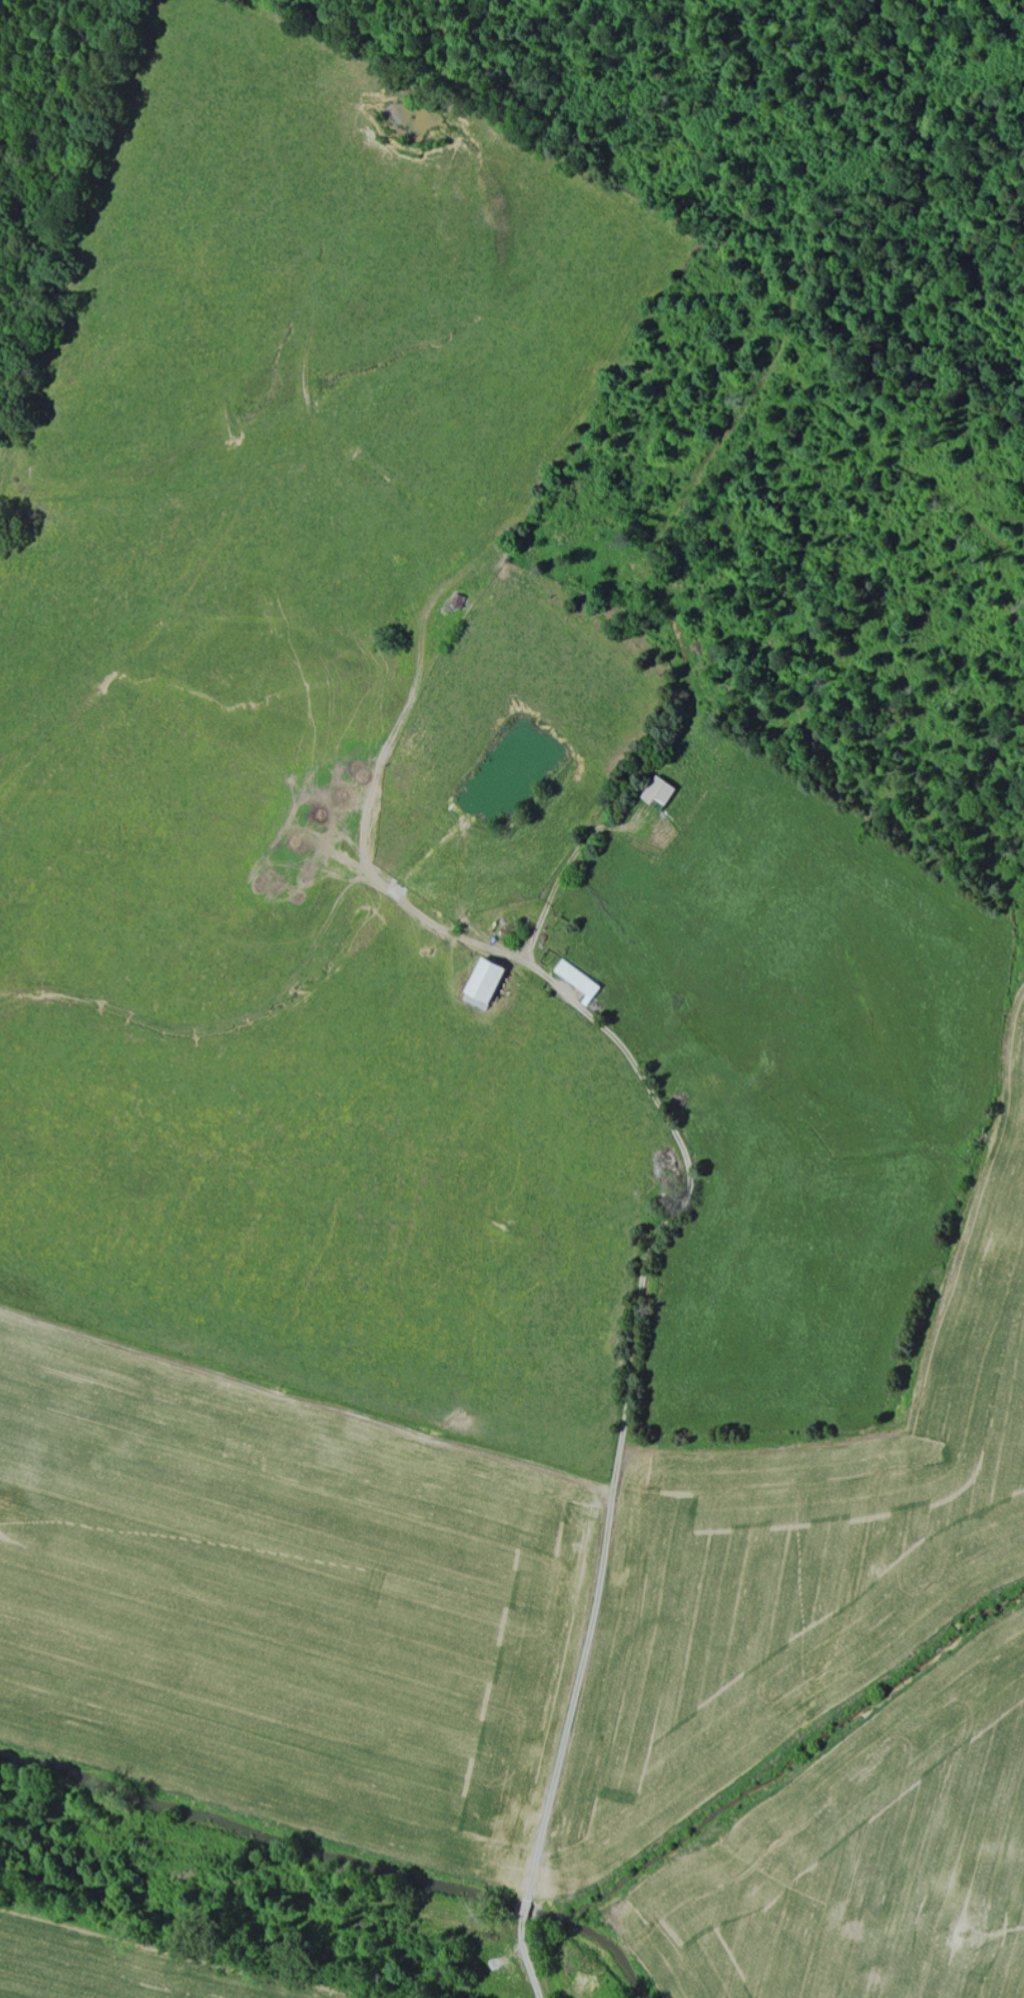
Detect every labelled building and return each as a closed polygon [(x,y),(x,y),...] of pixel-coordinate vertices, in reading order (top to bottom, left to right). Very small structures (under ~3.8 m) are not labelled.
[(501,969),(477,957),(459,997),(483,1008),(501,969)] [(600,986),(562,959),(553,972),(586,996),(581,1003),(586,1006),(600,986)]
